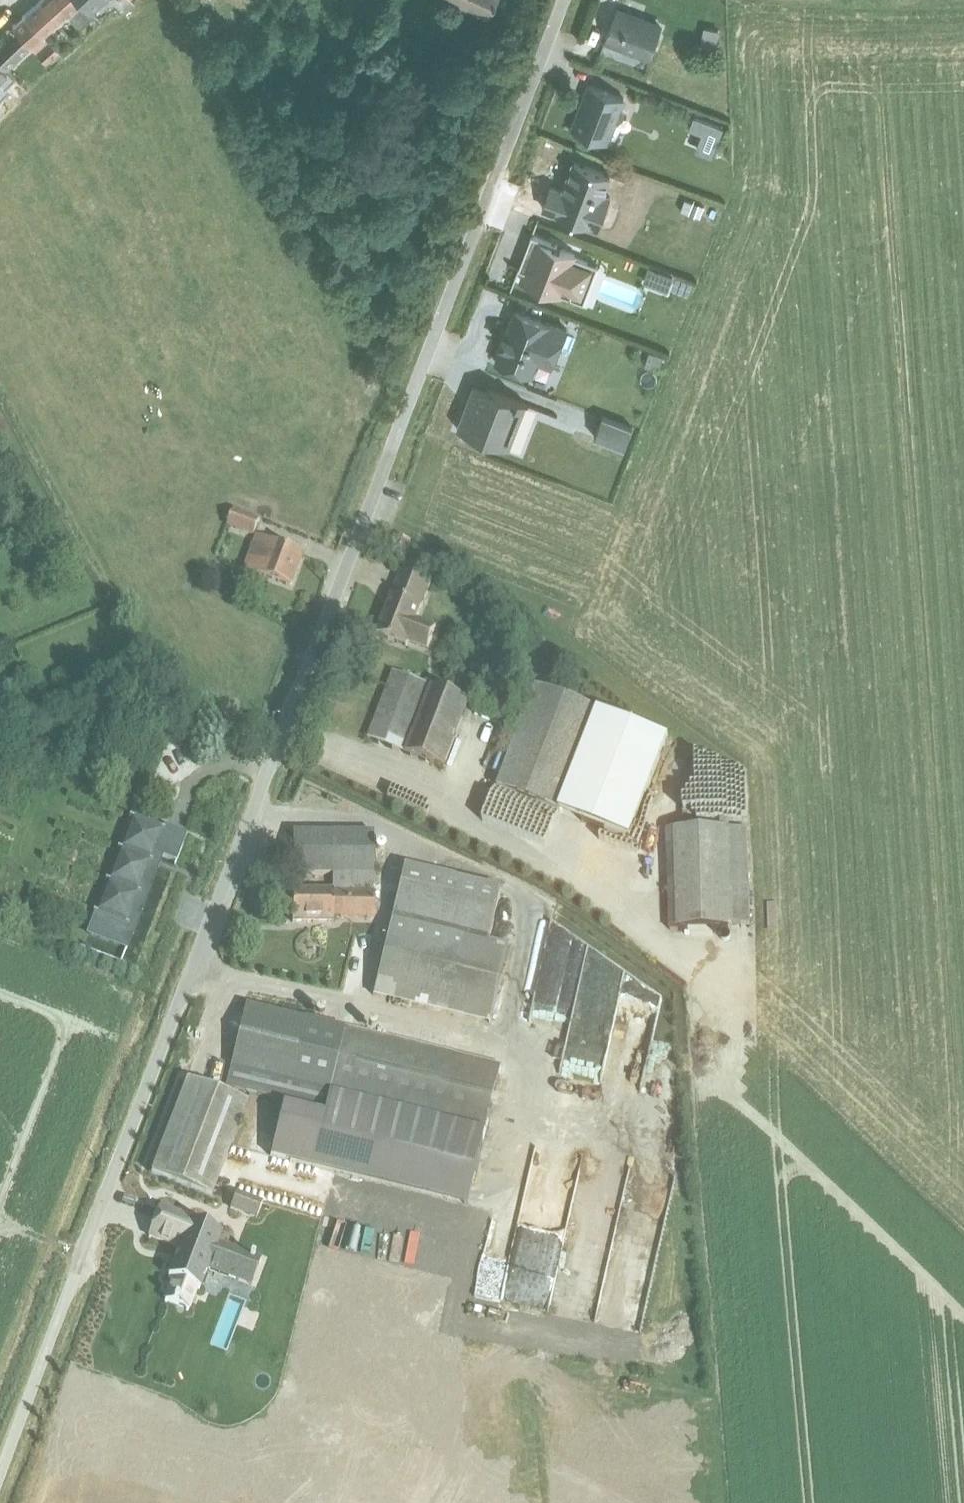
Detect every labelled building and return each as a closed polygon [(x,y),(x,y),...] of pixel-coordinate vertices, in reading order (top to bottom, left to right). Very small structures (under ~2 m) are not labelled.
[(44,33),(67,13),(80,28),(96,14),(90,8),(82,0),(40,0),(25,13),(44,33)] [(90,8),(99,0),(82,0),(90,8)] [(505,16),(512,0),(472,0),(505,16)] [(617,10),(605,42),(650,59),(662,27),(617,10)] [(5,68),(6,69),(31,45),(46,62),(59,50),(44,33),(25,13),(0,37),(0,63),(5,68)] [(705,27),(700,47),(716,49),(720,30),(705,27)] [(1,105),(3,102),(9,106),(18,99),(0,81),(0,104),(1,105)] [(589,84),(572,129),(610,144),(619,120),(622,119),(624,116),(625,114),(624,111),(623,109),(627,99),(589,84)] [(696,115),(691,127),(703,131),(696,149),(714,155),(725,126),(696,115)] [(531,240),(523,260),(530,263),(523,282),(563,297),(564,294),(584,302),(599,265),(582,259),(583,254),(532,235),(530,240),(531,240)] [(651,267),(645,282),(668,291),(674,276),(651,267)] [(503,344),(496,362),(533,376),(539,362),(553,368),(567,329),(516,309),(506,335),(504,334),(501,344),(503,344)] [(650,352),(645,364),(659,369),(664,357),(650,352)] [(474,384),(468,402),(482,407),(489,389),(474,384)] [(468,402),(457,428),(510,449),(527,404),(489,389),(482,407),(468,402)] [(603,415),(595,437),(625,448),(634,427),(603,415)] [(235,510),(228,527),(254,537),(260,520),(235,510)] [(257,536),(245,569),(291,587),(304,553),(257,536)] [(400,571),(377,635),(407,646),(408,643),(427,650),(436,627),(417,620),(431,582),(400,571)] [(393,672),(368,738),(446,769),(471,701),(393,672)] [(536,686),(497,788),(528,800),(558,812),(598,711),(536,686)] [(97,908),(143,926),(170,858),(158,854),(173,815),(138,801),(97,908)] [(748,828),(666,831),(669,930),(750,928),(748,828)] [(374,832),(293,831),(293,874),(333,874),(333,889),(373,891),(374,832)] [(404,865),(373,996),(491,1023),(509,945),(489,940),(502,888),(404,865)] [(245,1006),(228,1089),(286,1101),(274,1161),(474,1202),(496,1094),(467,1088),(472,1065),(464,1064),(461,1080),(414,1070),(420,1041),(245,1006)] [(484,1083),(500,1083),(500,1062),(483,1063),(484,1083)] [(162,1175),(215,1194),(249,1105),(196,1085),(162,1175)] [(597,1327),(614,1219),(571,1212),(578,1167),(528,1159),(504,1307),(554,1315),(555,1306),(568,1308),(565,1322),(597,1327)]
